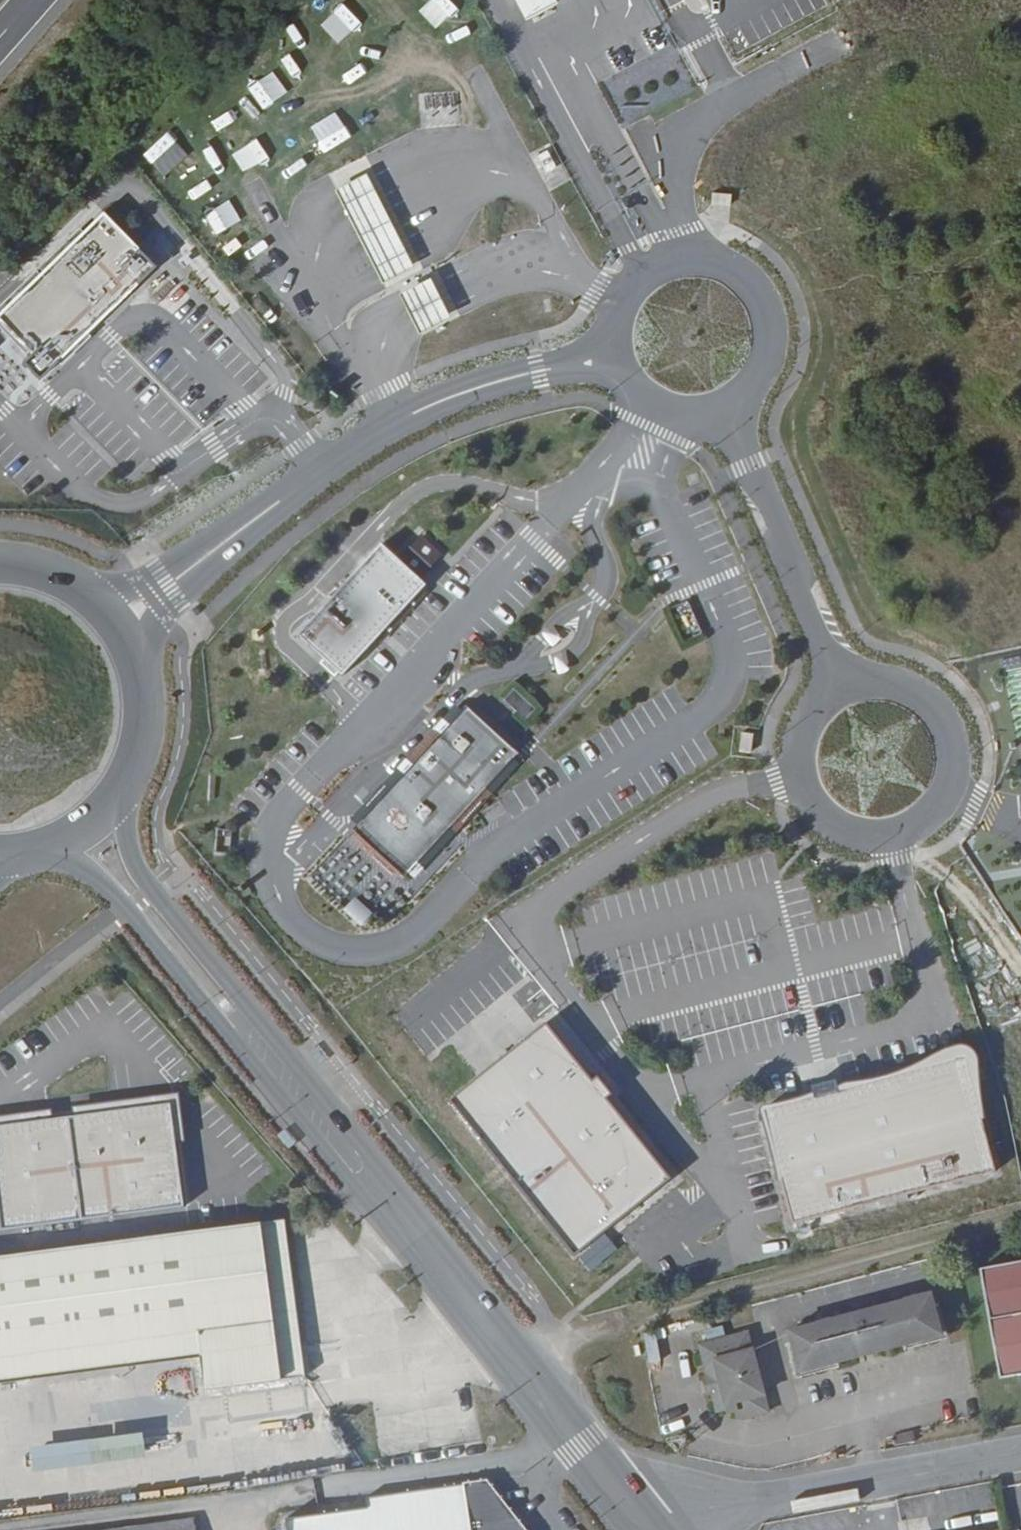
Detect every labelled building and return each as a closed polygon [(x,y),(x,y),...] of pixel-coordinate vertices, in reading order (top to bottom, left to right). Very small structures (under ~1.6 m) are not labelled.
[(528,15),(556,0),(519,0),(528,15)] [(332,169),(336,182),(371,172),(367,159),(332,169)] [(414,266),(367,173),(338,187),(385,280),(414,266)] [(733,191),(713,188),(712,201),(731,203),(733,191)] [(106,210),(0,314),(0,315),(35,350),(25,360),(43,378),(159,264),(106,210)] [(147,291),(160,302),(175,283),(162,272),(147,291)] [(448,310),(433,276),(402,291),(417,324),(448,310)] [(345,677),(430,586),(383,542),(298,634),(327,661),(324,664),(337,677),(341,673),(345,677)] [(516,691),(507,701),(528,720),(537,710),(516,691)] [(518,751),(466,705),(449,724),(445,721),(438,728),(442,732),(416,760),(412,764),(408,759),(400,769),(406,774),(354,828),(406,875),(518,751)] [(743,733),(741,752),(754,753),(755,734),(743,733)] [(340,847),(318,876),(339,891),(360,862),(340,847)] [(338,918),(360,938),(380,915),(358,895),(338,918)] [(594,1082),(547,1024),(451,1100),(576,1255),(671,1180),(608,1101),(614,1096),(600,1078),(594,1082)] [(817,1095),(762,1107),(792,1223),(996,1170),(981,1085),(981,1066),(979,1055),(975,1050),(969,1046),(962,1045),(954,1048),(946,1051),(938,1054),(910,1070),(860,1083),(847,1084),(841,1089),(838,1080),(814,1086),(817,1095)] [(7,1235),(190,1211),(177,1107),(0,1130),(0,1180),(7,1235)] [(307,1380),(287,1221),(0,1258),(0,1379),(203,1354),(208,1392),(307,1380)] [(979,1276),(998,1383),(1020,1379),(1020,1269),(979,1276)] [(826,1370),(834,1368),(863,1360),(872,1358),(896,1352),(900,1351),(908,1349),(922,1345),(936,1341),(925,1300),(911,1304),(897,1308),(889,1310),(885,1311),(860,1318),(852,1320),(822,1328),(815,1330),(787,1337),(798,1378),(826,1370)] [(717,1317),(687,1324),(690,1336),(720,1329),(717,1317)] [(744,1423),(767,1417),(746,1339),(701,1351),(709,1382),(714,1398),(718,1417),(727,1415),(727,1418),(735,1416),(736,1422),(744,1423)] [(704,1383),(708,1400),(714,1398),(709,1382),(704,1383)] [(141,1440),(27,1452),(30,1478),(144,1466),(141,1440)] [(488,1481),(368,1498),(370,1508),(285,1520),(286,1529),(526,1529),(488,1481)] [(195,1520),(126,1529),(197,1529),(195,1520)]
